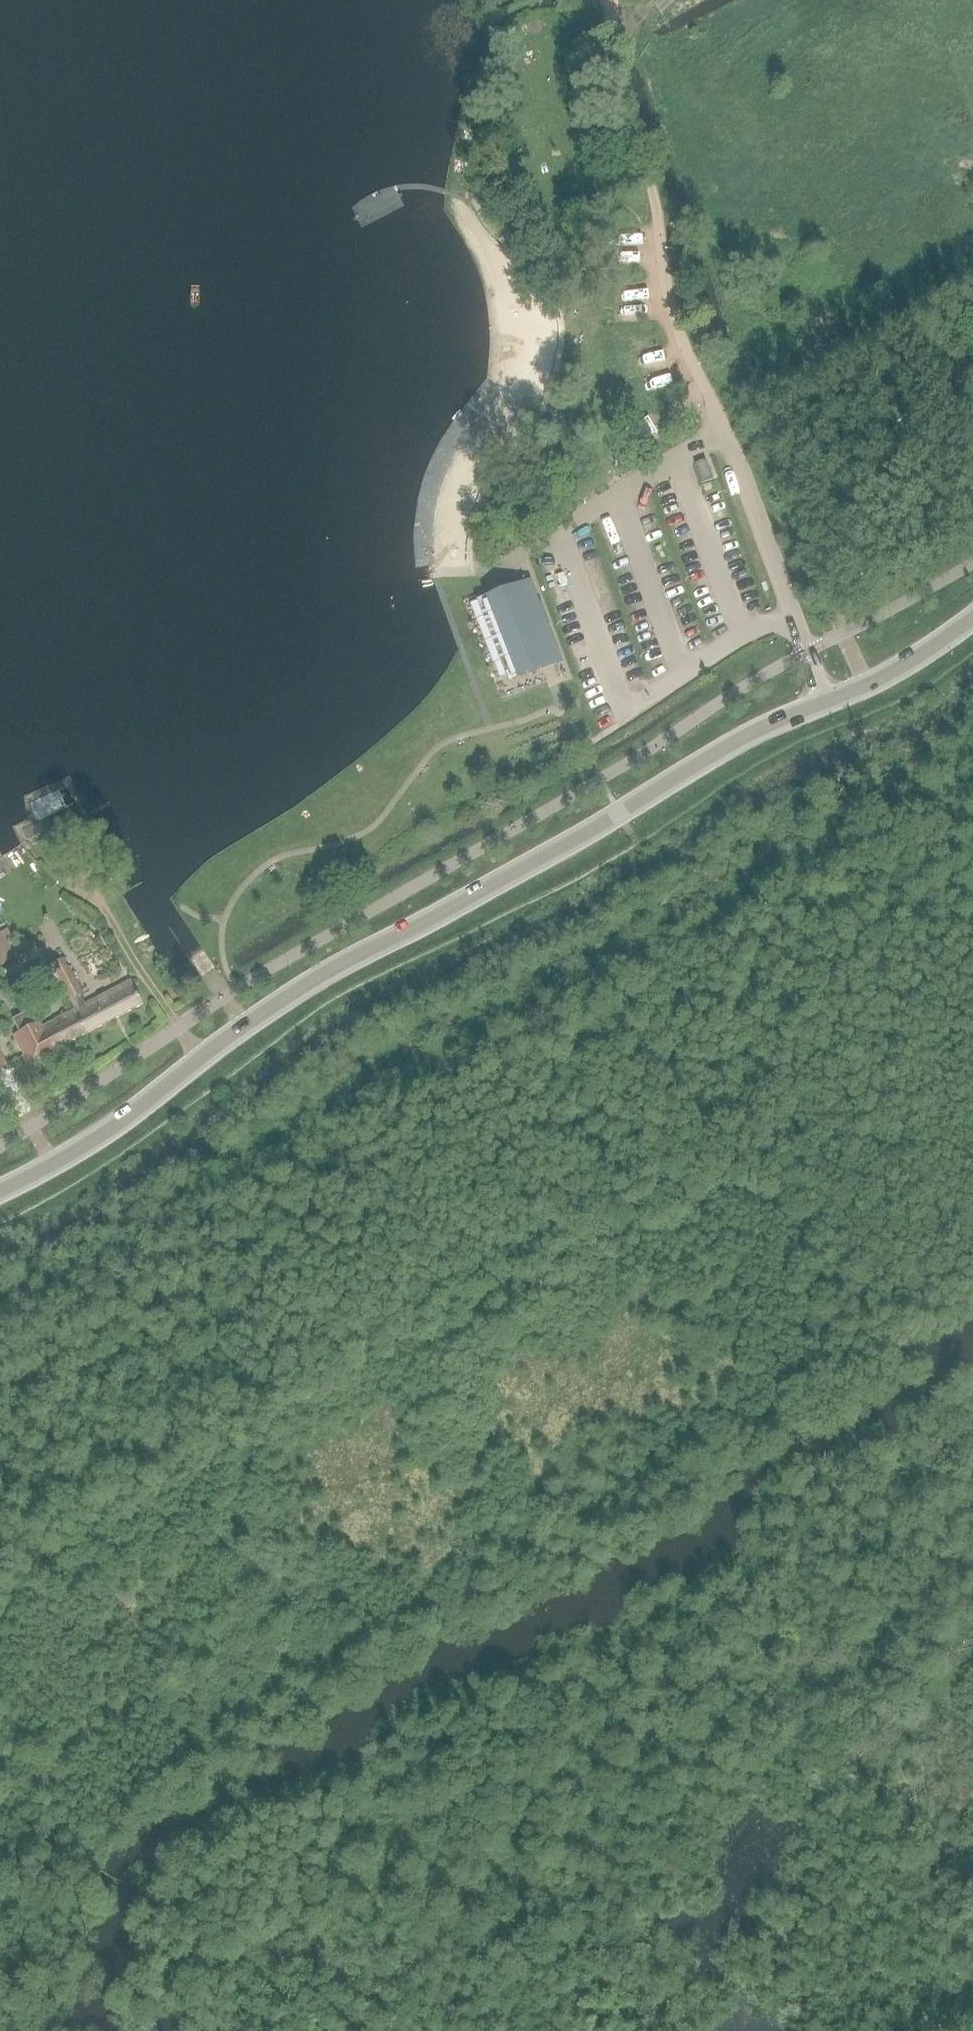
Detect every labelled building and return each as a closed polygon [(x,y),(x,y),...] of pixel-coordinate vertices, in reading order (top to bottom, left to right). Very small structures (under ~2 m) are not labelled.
[(623,431),(632,447),(656,433),(647,418),(623,431)] [(712,479),(706,459),(695,463),(702,483),(712,479)] [(502,593),(480,601),(494,638),(508,675),(555,657),(539,618),(546,616),(541,601),(534,604),(523,577),(522,577),(523,578),(500,587),(502,593)] [(0,933),(0,968),(22,955),(7,929),(0,933)] [(52,964),(60,980),(73,974),(65,957),(52,964)] [(18,960),(5,969),(12,979),(25,970),(18,960)] [(79,995),(83,993),(73,974),(60,980),(75,1011),(88,1035),(143,1006),(131,982),(84,1006),(79,995)] [(30,1064),(88,1035),(75,1011),(42,1028),(39,1022),(14,1035),(30,1064)] [(0,1049),(0,1070),(8,1066),(0,1049)]
